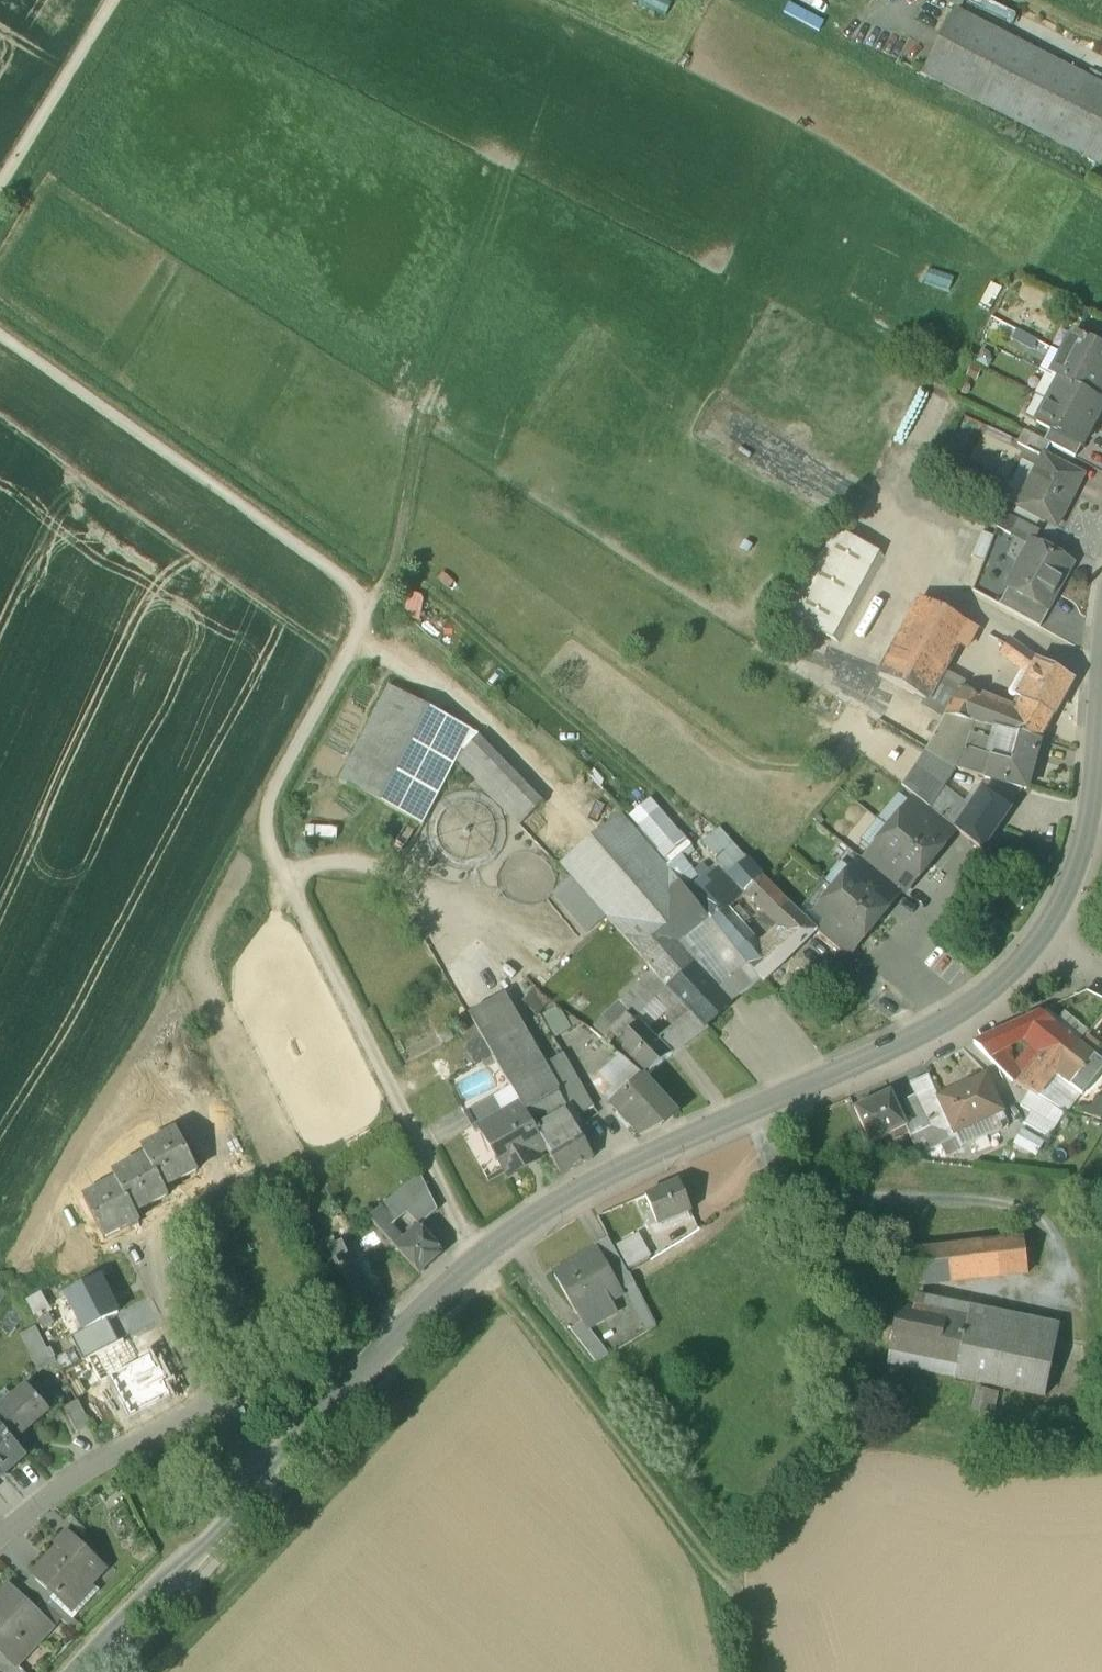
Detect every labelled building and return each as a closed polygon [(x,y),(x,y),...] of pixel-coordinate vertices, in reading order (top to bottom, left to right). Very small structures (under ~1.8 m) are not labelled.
[(955,12),(923,75),(1099,165),(1101,159),(1101,87),(955,12)] [(1093,329),(1087,341),(1101,349),(1101,333),(1093,329)] [(1074,334),(1051,377),(1059,381),(1096,400),(1101,389),(1101,349),(1087,341),(1074,334)] [(1059,381),(1036,423),(1050,431),(1081,447),(1101,407),(1101,403),(1096,400),(1059,381)] [(1045,442),(1024,431),(1017,444),(1042,457),(1043,456),(1044,457),(1050,445),(1045,442)] [(1081,447),(1050,431),(1045,442),(1050,445),(1075,458),(1081,447)] [(1044,457),(1043,456),(1042,457),(1018,506),(1056,526),(1082,476),(1044,457)] [(827,525),(780,612),(838,643),(885,557),(827,525)] [(1068,565),(1031,545),(1008,588),(1045,608),(1046,606),(1068,565)] [(1045,608),(1008,588),(998,606),(1040,629),(1051,609),(1046,606),(1045,608)] [(967,625),(920,600),(880,677),(926,702),(942,672),(967,625)] [(1036,662),(1009,641),(1000,654),(1029,676),(1036,662)] [(1073,681),(1036,662),(1029,676),(1017,697),(1022,700),(1054,716),(1073,681)] [(963,682),(942,672),(924,707),(945,717),(959,690),(963,682)] [(478,735),(388,687),(339,782),(422,826),(456,761),(475,741),(478,735)] [(980,703),(959,690),(945,717),(972,723),(997,729),(996,731),(1010,734),(1018,717),(1014,715),(980,703)] [(1054,716),(1022,700),(1014,715),(1018,717),(1046,732),(1054,716)] [(972,723),(945,717),(924,753),(953,770),(954,770),(954,769),(964,751),(968,738),(972,723)] [(1046,732),(1018,717),(1010,734),(1015,735),(1017,736),(1020,736),(1020,735),(1040,741),(1046,732)] [(997,729),(972,723),(968,738),(964,751),(990,759),(994,743),(993,743),(996,731),(997,729)] [(1010,734),(996,731),(993,743),(994,743),(990,759),(1012,765),(1016,746),(1017,736),(1015,735),(1010,734)] [(1012,765),(990,759),(982,777),(1005,784),(1026,789),(1040,741),(1020,735),(1020,736),(1017,736),(1016,746),(1012,765)] [(543,803),(475,741),(456,761),(520,826),(543,803)] [(990,759),(964,751),(954,769),(982,777),(990,759)] [(924,753),(902,788),(915,798),(928,808),(938,793),(953,770),(924,753)] [(966,815),(938,793),(928,808),(955,829),(956,830),(966,815)] [(966,815),(956,830),(981,850),(1009,810),(991,797),(989,800),(980,795),(966,815)] [(928,808),(915,798),(907,808),(946,840),(955,829),(928,808)] [(946,840),(907,808),(889,830),(929,862),(947,841),(946,840)] [(668,870),(622,817),(563,863),(608,918),(607,919),(628,942),(688,894),(686,890),(669,869),(668,870)] [(929,862),(889,830),(872,852),(910,883),(912,884),(929,862)] [(738,851),(686,890),(688,894),(698,906),(699,905),(713,921),(747,892),(733,877),(750,864),(738,851)] [(910,883),(872,852),(863,862),(899,891),(902,893),(910,883)] [(863,862),(860,859),(851,870),(890,901),(899,891),(863,862)] [(792,909),(750,864),(733,877),(747,892),(776,924),(792,909)] [(890,901),(851,870),(834,891),(874,924),(892,902),(890,901)] [(874,924),(834,891),(816,913),(825,921),(855,945),(856,946),(874,924)] [(688,894),(628,942),(656,975),(660,972),(672,985),(692,966),(673,945),(707,917),(698,906),(688,894)] [(814,932),(792,909),(776,924),(782,930),(787,934),(779,941),(765,955),(776,968),(814,932)] [(765,955),(742,927),(746,924),(742,920),(739,923),(735,919),(720,931),(731,943),(744,960),(760,980),(761,982),(776,968),(765,955)] [(855,945),(825,921),(817,931),(846,956),(855,945)] [(782,930),(775,937),(779,941),(787,934),(782,930)] [(731,943),(721,952),(734,968),(744,960),(731,943)] [(734,968),(727,974),(728,982),(716,992),(728,1006),(760,980),(744,960),(734,968)] [(716,992),(692,966),(672,985),(670,987),(705,1026),(728,1006),(716,992)] [(705,1026),(670,987),(669,987),(664,982),(652,993),(651,994),(652,995),(680,1025),(659,1042),(671,1055),(672,1055),(707,1028),(705,1026)] [(556,1040),(541,1014),(552,1008),(540,988),(512,1004),(539,1050),(556,1040)] [(648,989),(638,999),(642,1004),(652,995),(651,994),(652,993),(648,989)] [(559,1093),(503,995),(469,1015),(482,1038),(493,1057),(521,1106),(532,1125),(563,1107),(565,1106),(558,1093),(559,1093)] [(629,1013),(618,1002),(603,1018),(614,1028),(629,1013)] [(571,1029),(562,1014),(555,1009),(543,1016),(556,1039),(571,1029)] [(1079,1045),(1054,1024),(1055,1024),(1041,1012),(1010,1027),(1020,1035),(1044,1053),(1061,1067),(1062,1066),(1061,1066),(1079,1045)] [(614,1028),(611,1032),(620,1041),(635,1025),(631,1021),(634,1018),(629,1013),(614,1028)] [(482,1038),(469,1015),(456,1023),(469,1046),(482,1038)] [(614,1028),(603,1018),(593,1027),(605,1038),(611,1032),(614,1028)] [(654,1044),(635,1025),(620,1041),(626,1046),(623,1050),(648,1075),(671,1055),(659,1042),(658,1041),(654,1044)] [(1010,1027),(996,1033),(1007,1045),(1020,1035),(1010,1027)] [(996,1033),(974,1044),(990,1059),(1001,1050),(1007,1045),(996,1033)] [(1100,1045),(1088,1036),(1080,1045),(1092,1055),(1100,1045)] [(482,1038),(469,1046),(476,1067),(493,1057),(482,1038)] [(1061,1066),(1062,1066),(1061,1067),(1055,1075),(1070,1087),(1068,1089),(1076,1096),(1078,1093),(1083,1097),(1101,1072),(1101,1063),(1092,1055),(1080,1045),(1079,1045),(1061,1066)] [(1024,1078),(1001,1050),(990,1059),(1013,1083),(1018,1086),(1024,1078)] [(1024,1078),(1018,1086),(1029,1093),(1037,1097),(1055,1075),(1061,1067),(1044,1053),(1024,1078)] [(563,1054),(548,1063),(578,1116),(594,1107),(563,1054)] [(928,1075),(910,1084),(928,1122),(929,1122),(946,1114),(939,1099),(928,1075)] [(1070,1087),(1055,1075),(1037,1097),(1053,1107),(1065,1113),(1076,1096),(1068,1089),(1070,1087)] [(646,1077),(631,1090),(629,1088),(611,1105),(639,1137),(656,1121),(661,1126),(677,1111),(646,1077)] [(986,1077),(939,1099),(946,1114),(955,1132),(1001,1111),(986,1077)] [(890,1093),(855,1109),(871,1144),(891,1135),(893,1141),(909,1133),(904,1122),(910,1118),(903,1102),(896,1105),(890,1093)] [(1037,1097),(1029,1093),(1022,1105),(1031,1110),(1025,1121),(1051,1136),(1057,1125),(1046,1119),(1053,1107),(1037,1097)] [(493,1097),(464,1114),(476,1134),(483,1130),(482,1129),(504,1116),(493,1097)] [(1079,1115),(1101,1122),(1101,1102),(1084,1097),(1079,1115)] [(504,1116),(482,1129),(483,1130),(510,1177),(550,1154),(546,1149),(545,1148),(544,1145),(532,1125),(521,1106),(504,1116)] [(563,1107),(532,1125),(544,1145),(545,1148),(546,1149),(577,1131),(576,1130),(563,1107)] [(1065,1113),(1053,1107),(1046,1119),(1057,1125),(1065,1113)] [(1001,1111),(955,1132),(957,1138),(962,1148),(1008,1127),(1001,1111)] [(946,1114),(929,1122),(932,1129),(940,1146),(941,1145),(957,1138),(955,1132),(946,1114)] [(577,1131),(546,1149),(550,1154),(551,1156),(562,1177),(593,1159),(585,1145),(592,1141),(583,1126),(576,1130),(577,1131)] [(932,1129),(911,1139),(919,1156),(940,1146),(932,1129)] [(177,1132),(142,1150),(146,1157),(112,1175),(116,1182),(83,1199),(104,1239),(139,1221),(135,1213),(167,1196),(164,1188),(197,1171),(177,1132)] [(957,1138),(941,1145),(946,1156),(962,1148),(957,1138)] [(420,1176),(382,1206),(396,1223),(407,1214),(418,1227),(419,1228),(437,1211),(420,1176)] [(679,1182),(646,1196),(659,1226),(692,1212),(679,1182)] [(396,1223),(382,1206),(368,1218),(383,1235),(392,1227),(396,1223)] [(392,1227),(383,1235),(395,1248),(404,1240),(392,1227)] [(418,1227),(414,1231),(411,1228),(407,1231),(410,1235),(404,1240),(395,1248),(420,1275),(442,1254),(419,1228),(418,1227)] [(649,1256),(637,1233),(615,1245),(626,1267),(649,1256)] [(1024,1238),(904,1252),(905,1266),(902,1288),(924,1286),(1028,1274),(1024,1238)] [(621,1262),(608,1239),(594,1247),(597,1251),(598,1250),(609,1268),(621,1262)] [(342,1241),(327,1249),(334,1263),(349,1255),(342,1241)] [(597,1251),(580,1260),(582,1262),(556,1277),(578,1315),(580,1314),(596,1305),(594,1300),(600,1296),(604,1302),(622,1292),(609,1268),(598,1250),(597,1251)] [(334,1263),(322,1269),(339,1305),(368,1291),(351,1255),(349,1255),(334,1263)] [(621,1262),(609,1268),(622,1292),(645,1333),(657,1326),(621,1262)] [(66,1296),(83,1331),(119,1313),(101,1278),(66,1296)] [(924,1286),(902,1288),(898,1308),(920,1312),(923,1296),(924,1286)] [(38,1318),(54,1310),(44,1289),(28,1297),(38,1318)] [(596,1305),(580,1314),(585,1324),(589,1329),(606,1319),(599,1305),(604,1302),(600,1296),(594,1300),(596,1305)] [(1060,1325),(923,1296),(920,1312),(967,1322),(1057,1341),(1060,1325)] [(898,1308),(897,1308),(890,1343),(891,1343),(959,1358),(967,1322),(920,1312),(898,1308)] [(118,1343),(106,1320),(83,1331),(95,1355),(118,1343)] [(585,1324),(583,1321),(571,1330),(588,1353),(600,1343),(589,1329),(585,1324)] [(1057,1341),(967,1322),(959,1358),(955,1377),(955,1378),(1045,1397),(1057,1341)] [(38,1324),(18,1335),(34,1367),(54,1357),(38,1324)] [(95,1355),(83,1331),(72,1338),(84,1361),(88,1359),(95,1355)] [(118,1343),(88,1359),(101,1385),(111,1380),(137,1366),(123,1340),(118,1343)] [(600,1343),(588,1353),(596,1364),(608,1356),(600,1343)] [(959,1358),(891,1343),(887,1363),(955,1377),(959,1358)] [(137,1366),(111,1380),(131,1418),(171,1398),(151,1359),(137,1366)] [(299,1376),(288,1387),(296,1396),(308,1385),(299,1376)] [(13,1399),(14,1400),(0,1412),(0,1427),(14,1443),(49,1412),(26,1387),(13,1399)] [(972,1411),(995,1416),(1000,1392),(976,1387),(972,1411)] [(0,1395),(0,1412),(14,1400),(13,1399),(6,1390),(0,1395)] [(90,1426),(78,1402),(64,1409),(76,1433),(90,1426)] [(25,1456),(14,1443),(0,1427),(0,1478),(25,1456)] [(86,1555),(65,1535),(57,1544),(59,1547),(43,1564),(44,1564),(34,1575),(54,1595),(67,1606),(87,1584),(102,1568),(87,1554),(86,1555)] [(54,1595),(34,1575),(25,1584),(46,1604),(54,1595)] [(8,1586),(0,1595),(0,1652),(1,1653),(8,1660),(9,1659),(14,1664),(49,1626),(8,1586)] [(9,1659),(8,1660),(1,1653),(0,1653),(0,1670),(2,1671),(23,1671),(14,1664),(9,1659)]
